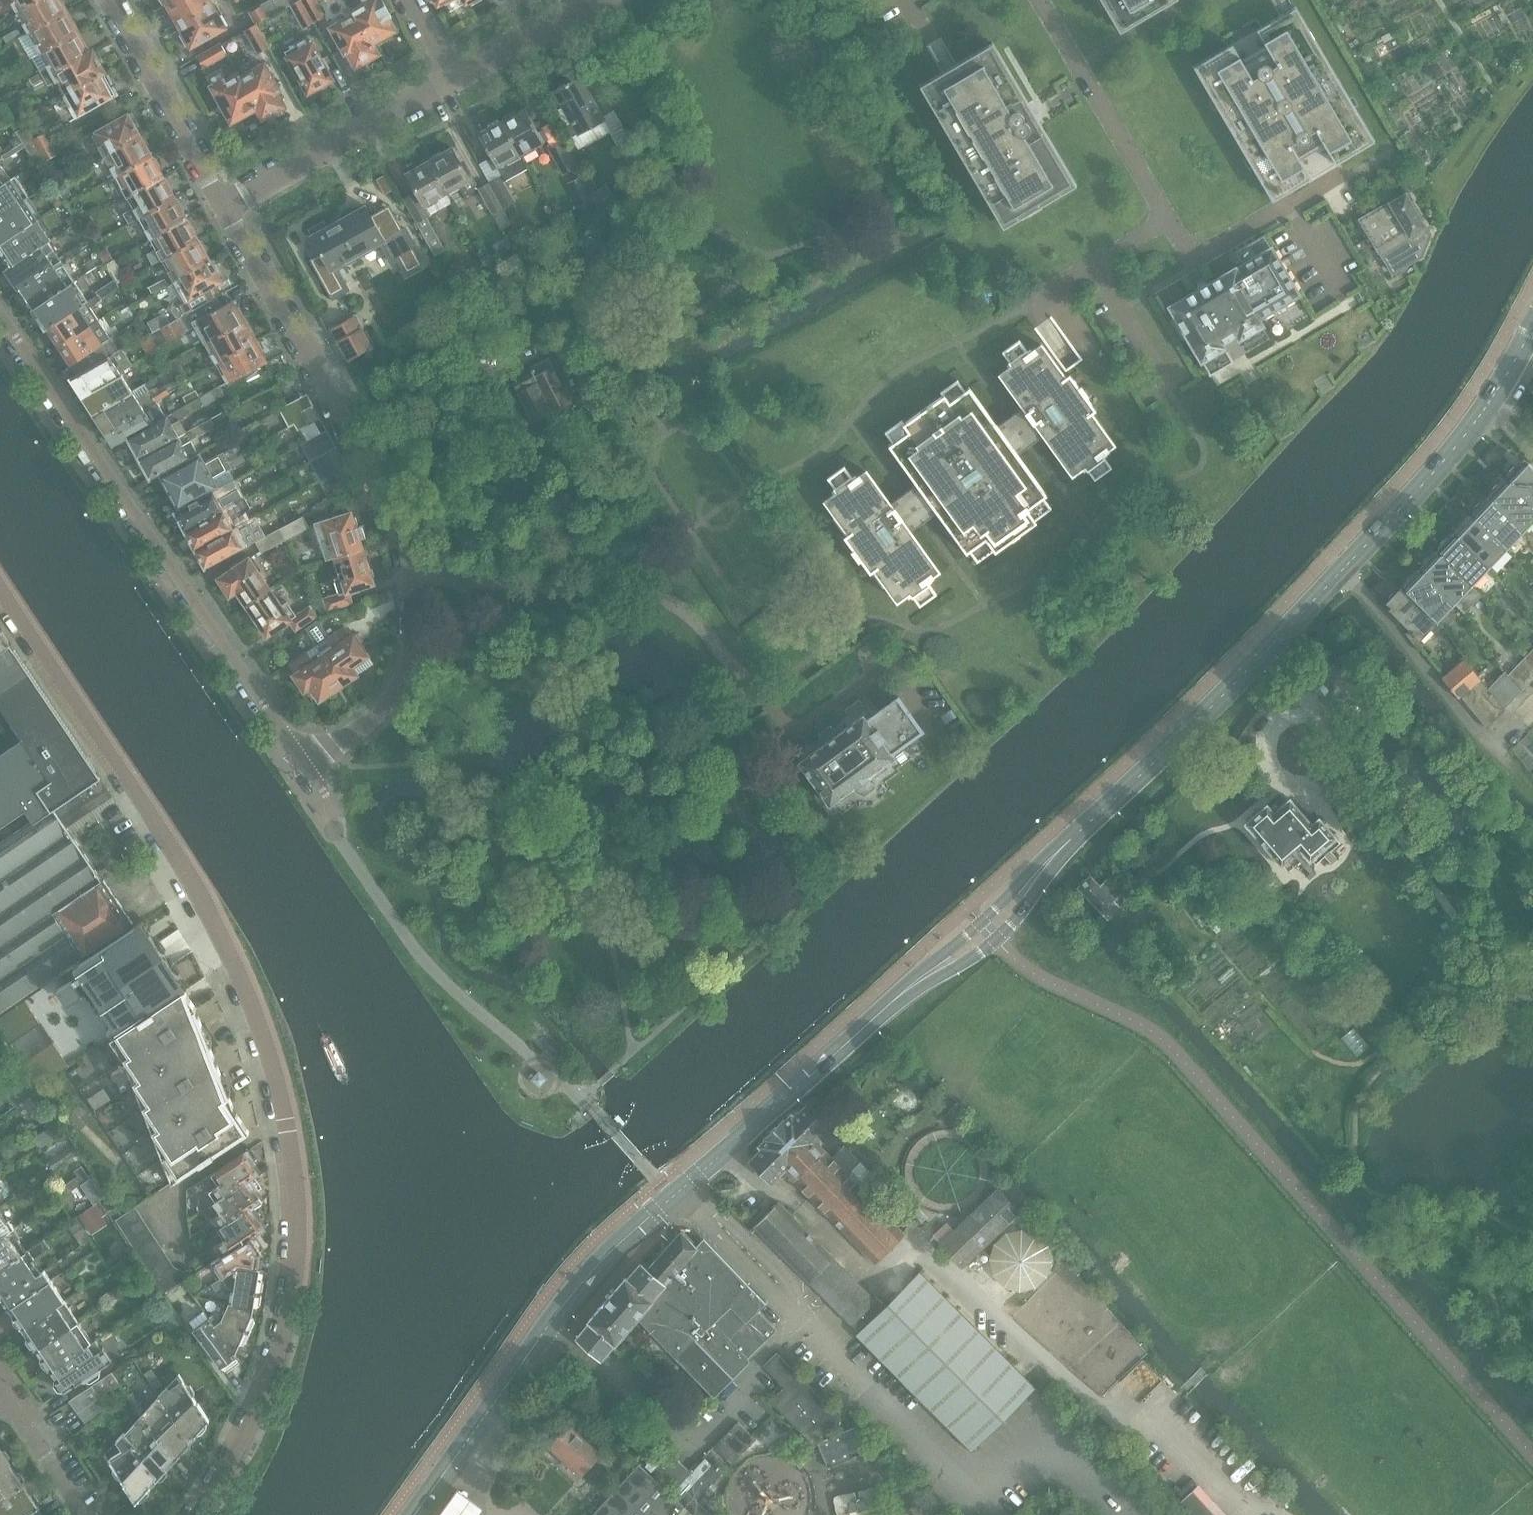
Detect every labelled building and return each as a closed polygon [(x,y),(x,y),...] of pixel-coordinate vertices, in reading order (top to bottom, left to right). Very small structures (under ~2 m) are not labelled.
[(17,10),(35,0),(12,0),(17,10)] [(17,10),(29,31),(63,11),(59,3),(60,0),(35,0),(17,10)] [(164,6),(171,19),(175,18),(179,24),(213,5),(216,3),(222,0),(174,0),(164,6)] [(250,12),(256,23),(278,11),(272,0),(250,12)] [(278,11),(291,3),(297,0),(272,0),(278,11)] [(291,3),(304,28),(315,22),(314,21),(302,0),(297,0),(291,3)] [(317,3),(316,0),(302,0),(314,21),(315,22),(325,16),(317,3)] [(351,5),(373,45),(387,37),(386,34),(395,28),(389,18),(392,16),(383,0),(360,0),(351,5)] [(1104,6),(1120,32),(1175,0),(1101,0),(1104,6)] [(213,5),(179,24),(179,25),(182,31),(179,33),(187,48),(225,26),(219,15),(222,14),(216,3),(213,5)] [(379,55),(373,45),(351,5),(349,6),(351,10),(329,22),(331,26),(330,26),(345,53),(348,51),(355,64),(366,58),(368,61),(379,55)] [(1232,44),(1193,67),(1213,101),(1218,108),(1218,109),(1247,159),(1248,160),(1252,167),(1252,168),(1272,201),(1311,178),(1297,153),(1321,139),(1335,164),(1374,141),(1355,108),(1354,107),(1350,100),(1350,99),(1300,15),(1295,7),(1294,8),(1293,8),(1285,13),(1281,15),(1280,16),(1268,23),(1256,30),(1271,54),(1247,69),(1232,44)] [(67,13),(64,12),(63,11),(29,31),(19,36),(30,57),(40,52),(75,32),(71,24),(72,21),(67,13)] [(259,53),(269,46),(256,23),(246,29),(259,53)] [(5,41),(21,32),(17,26),(2,35),(5,41)] [(78,33),(75,33),(75,32),(40,52),(52,72),(87,53),(82,45),(83,42),(78,33)] [(1389,33),(1381,37),(1384,42),(1392,38),(1389,33)] [(321,88),(334,81),(310,37),(286,51),(303,82),(304,82),(309,90),(319,84),(321,88)] [(934,77),(919,85),(1003,228),(1076,185),(1037,118),(1035,119),(1036,121),(1031,123),(1024,112),(1029,109),(1030,111),(1032,110),(993,42),(962,60),(956,64),(955,65),(943,72),(942,72),(934,77)] [(203,67),(227,54),(221,43),(196,56),(203,67)] [(104,72),(92,50),(87,53),(52,72),(64,94),(101,74),(104,72)] [(276,91),(279,90),(264,62),(240,76),(259,109),(257,110),(261,117),(273,111),(275,114),(285,108),(276,91)] [(259,109),(240,76),(236,69),(227,75),(224,70),(209,78),(222,103),(220,104),(223,109),(222,110),(227,120),(241,112),(244,117),(257,110),(259,109)] [(33,85),(45,78),(42,72),(30,79),(33,85)] [(98,103),(112,94),(101,74),(64,94),(76,115),(86,109),(87,111),(98,104),(98,103)] [(580,77),(549,95),(579,148),(610,131),(618,145),(628,139),(613,111),(602,117),(580,77)] [(36,90),(48,83),(45,78),(33,85),(36,90)] [(540,125),(537,127),(525,107),(515,113),(514,111),(503,117),(504,119),(502,120),(521,154),(548,139),(540,125)] [(133,114),(129,116),(128,113),(91,133),(101,150),(137,130),(135,127),(139,125),(133,114)] [(514,203),(500,177),(502,175),(505,180),(528,168),(521,154),(502,120),(500,121),(499,119),(488,126),(489,127),(478,133),(492,158),(481,164),(490,182),(489,182),(496,196),(503,209),(514,203)] [(1459,121),(1452,125),(1456,130),(1462,126),(1459,121)] [(45,130),(33,137),(27,125),(16,132),(18,136),(25,146),(31,154),(52,142),(45,130)] [(141,132),(138,131),(137,130),(101,150),(112,171),(149,151),(143,141),(145,138),(141,132)] [(25,146),(18,136),(14,139),(18,145),(0,157),(3,161),(25,146)] [(628,139),(618,145),(636,178),(640,161),(628,139)] [(36,162),(57,151),(52,142),(31,154),(36,162)] [(564,175),(576,168),(561,142),(550,149),(564,175)] [(464,160),(460,163),(452,148),(442,154),(440,150),(429,157),(431,160),(428,161),(447,194),(449,193),(450,194),(461,189),(465,196),(474,191),(477,182),(464,160)] [(152,153),(149,152),(149,151),(112,171),(124,192),(160,171),(155,162),(156,159),(152,153)] [(444,250),(426,218),(453,203),(447,194),(428,161),(406,173),(408,177),(406,178),(411,187),(413,186),(416,191),(403,198),(434,256),(444,250)] [(9,177),(0,164),(0,187),(13,178),(12,175),(9,177)] [(164,174),(161,173),(160,171),(124,192),(133,208),(124,213),(129,222),(138,217),(174,197),(167,184),(168,180),(164,174)] [(1411,188),(1418,184),(1412,173),(1405,178),(1411,188)] [(73,197),(60,178),(60,177),(50,184),(64,204),(73,197)] [(26,197),(13,178),(0,187),(0,215),(26,197)] [(588,217),(598,211),(581,180),(570,186),(588,217)] [(503,209),(496,196),(489,182),(478,188),(493,215),(503,209)] [(599,210),(616,201),(606,183),(590,193),(599,210)] [(1424,227),(1425,227),(1405,193),(1362,218),(1361,216),(1357,218),(1377,252),(1380,250),(1392,272),(1421,255),(1422,252),(1429,236),(1424,227)] [(54,207),(62,202),(57,195),(50,200),(54,207)] [(30,202),(26,197),(0,215),(0,244),(40,217),(30,202)] [(178,199),(175,198),(174,197),(138,217),(150,239),(186,218),(181,209),(182,205),(178,199)] [(337,310),(351,302),(345,292),(347,290),(334,267),(366,250),(381,278),(387,289),(422,270),(385,207),(371,215),(365,205),(327,226),(324,220),(308,228),(311,235),(310,235),(309,236),(307,237),(306,238),(306,240),(305,241),(305,243),(305,244),(305,246),(306,247),(312,259),(310,260),(337,310)] [(513,205),(505,209),(512,220),(519,216),(513,205)] [(81,210),(74,214),(77,221),(84,217),(81,210)] [(72,214),(65,219),(69,226),(77,221),(72,214)] [(40,217),(0,244),(0,252),(10,266),(46,241),(53,236),(40,217)] [(190,220),(187,219),(186,218),(150,239),(156,249),(147,254),(153,263),(161,259),(197,238),(193,231),(194,227),(190,220)] [(92,242),(102,236),(96,226),(86,232),(92,242)] [(1301,295),(1272,245),(1270,246),(1264,235),(1235,251),(1243,264),(1236,268),(1256,302),(1251,305),(1259,318),(1297,296),(1298,297),(1301,295)] [(201,241),(198,240),(197,238),(161,259),(173,280),(209,260),(204,251),(206,248),(201,241)] [(19,288),(60,261),(46,241),(10,266),(5,268),(19,288)] [(67,257),(81,248),(78,244),(64,253),(67,257)] [(99,254),(103,261),(105,263),(111,259),(105,248),(98,253),(99,254)] [(87,272),(103,261),(99,254),(82,265),(87,272)] [(215,284),(224,279),(213,258),(209,260),(173,280),(182,296),(173,302),(171,309),(176,318),(217,296),(221,294),(215,284)] [(73,281),(60,261),(19,288),(33,309),(73,281)] [(118,282),(126,278),(119,267),(111,272),(118,282)] [(1256,302),(1236,268),(1236,267),(1208,283),(1206,285),(1196,290),(1197,290),(1169,306),(1201,361),(1202,361),(1210,374),(1232,362),(1224,348),(1225,347),(1222,343),(1224,342),(1224,343),(1227,341),(1227,340),(1232,337),(1233,338),(1234,336),(1237,335),(1239,339),(1263,325),(1259,318),(1251,305),(1256,302)] [(151,292),(166,284),(164,279),(148,288),(151,292)] [(113,280),(95,292),(96,294),(97,295),(100,299),(118,287),(113,280)] [(45,328),(86,300),(73,281),(33,309),(36,313),(35,313),(45,328)] [(1362,290),(1355,295),(1360,304),(1368,300),(1362,290)] [(90,306),(100,299),(97,295),(96,294),(86,301),(86,300),(45,328),(46,328),(60,348),(91,327),(90,326),(99,320),(90,306)] [(222,305),(217,296),(176,318),(169,322),(152,332),(150,333),(157,346),(195,326),(203,342),(243,320),(232,299),(222,305)] [(147,324),(152,332),(169,322),(164,314),(147,324)] [(356,314),(330,328),(349,359),(371,347),(360,329),(363,327),(356,314)] [(148,334),(149,333),(142,320),(134,324),(141,337),(148,334)] [(247,330),(249,329),(243,320),(203,342),(214,362),(253,340),(247,330)] [(99,342),(100,341),(91,327),(60,348),(71,364),(72,364),(101,345),(99,342)] [(77,372),(118,350),(111,338),(101,345),(72,364),(77,372)] [(264,355),(256,340),(255,339),(253,340),(214,362),(226,383),(265,362),(262,356),(264,355)] [(1020,339),(1003,351),(1011,362),(1027,350),(1020,339)] [(835,494),(825,501),(837,517),(833,519),(845,536),(844,537),(845,538),(853,550),(852,551),(858,561),(859,561),(861,560),(869,572),(870,573),(871,572),(883,589),(887,586),(897,601),(906,594),(909,597),(913,594),(929,582),(932,581),(930,579),(934,576),(933,575),(938,571),(911,534),(912,533),(907,526),(913,522),(917,519),(922,515),(926,512),(932,507),(938,515),(939,514),(966,553),(970,550),(986,539),(993,548),(991,549),(992,550),(993,549),(995,552),(1012,539),(1013,540),(1019,535),(1019,534),(1036,522),(1034,520),(1036,519),(1035,518),(1034,519),(1027,510),(1029,508),(1044,496),(1046,495),(1018,456),(1019,456),(1014,448),(1020,444),(1024,441),(1029,437),(1033,434),(1039,430),(1045,437),(1072,474),(1082,467),(1084,471),(1088,468),(1104,456),(1107,454),(1105,453),(1109,450),(1108,448),(1113,444),(1091,413),(1096,410),(1095,409),(1086,397),(1088,395),(1081,385),(1079,387),(1070,375),(1069,374),(1065,377),(1042,344),(1036,349),(1035,347),(1031,349),(1030,348),(1027,350),(1011,362),(1007,364),(1010,368),(1001,374),(1022,405),(1026,412),(1016,419),(1011,423),(1001,430),(996,424),(995,424),(969,388),(965,390),(950,402),(944,395),(943,395),(905,423),(904,424),(903,424),(909,431),(893,443),(889,445),(915,482),(915,483),(919,489),(909,497),(904,500),(894,508),(889,501),(888,501),(866,471),(861,475),(860,474),(856,476),(855,475),(852,476),(835,489),(832,491),(835,494)] [(119,372),(132,366),(120,349),(118,350),(77,372),(69,376),(81,394),(119,372)] [(272,374),(290,364),(284,352),(265,362),(272,374)] [(559,407),(571,401),(547,357),(528,367),(529,368),(510,378),(534,421),(544,415),(550,426),(565,418),(559,407)] [(176,383),(181,381),(176,371),(171,373),(176,383)] [(138,375),(126,382),(119,372),(81,394),(92,411),(133,390),(141,386),(144,384),(138,375)] [(965,390),(958,380),(941,392),(944,395),(950,402),(965,390)] [(178,420),(226,394),(220,384),(199,396),(186,403),(166,413),(164,409),(159,412),(161,416),(150,422),(126,434),(139,458),(185,433),(178,420)] [(143,410),(169,392),(165,386),(139,401),(133,390),(92,411),(103,429),(143,410)] [(195,389),(182,396),(186,403),(199,396),(195,389)] [(293,404),(295,409),(304,405),(301,400),(293,404)] [(305,425),(320,417),(314,406),(299,414),(302,419),(305,425)] [(126,434),(150,422),(143,410),(103,429),(112,442),(126,434)] [(189,442),(228,422),(223,412),(185,433),(139,458),(150,478),(159,474),(196,455),(189,442)] [(305,425),(302,419),(299,414),(292,418),(297,429),(305,425)] [(583,419),(572,425),(577,434),(588,428),(583,419)] [(903,419),(885,431),(893,443),(909,431),(903,424),(905,423),(903,419)] [(324,445),(333,440),(327,429),(318,435),(324,445)] [(168,492),(243,452),(238,444),(204,463),(199,454),(196,455),(159,474),(168,492)] [(320,481),(331,475),(348,466),(336,446),(310,460),(320,481)] [(211,480),(247,461),(243,452),(168,492),(178,509),(216,489),(211,480)] [(1095,479),(1112,467),(1104,456),(1088,468),(1095,479)] [(1523,459),(1517,465),(1513,467),(1509,471),(1508,475),(1505,478),(1532,504),(1532,469),(1523,459)] [(335,484),(352,475),(348,466),(331,475),(335,484)] [(852,476),(845,466),(827,478),(835,489),(852,476)] [(178,509),(174,511),(186,534),(248,501),(236,478),(216,489),(178,509)] [(1505,478),(1500,484),(1496,485),(1492,489),(1491,493),(1489,495),(1523,530),(1532,520),(1532,504),(1505,478)] [(1523,530),(1489,495),(1483,502),(1479,503),(1475,507),(1473,511),(1471,514),(1506,548),(1523,530)] [(1036,519),(1052,508),(1044,496),(1029,508),(1027,510),(1034,519),(1035,518),(1036,519)] [(246,509),(253,505),(250,500),(248,501),(186,534),(196,551),(256,520),(253,515),(250,517),(246,509)] [(278,528),(279,528),(303,515),(311,511),(306,501),(272,518),(278,528)] [(356,517),(352,516),(350,512),(316,524),(321,540),(327,538),(333,557),(362,547),(356,528),(358,525),(356,517)] [(1506,548),(1471,514),(1465,520),(1461,521),(1457,525),(1456,530),(1454,532),(1488,566),(1506,548)] [(309,527),(303,515),(279,528),(282,534),(285,540),(309,527)] [(241,535),(259,525),(256,520),(196,551),(204,567),(247,545),(241,535)] [(285,540),(282,534),(279,528),(278,528),(254,541),(262,551),(285,540)] [(1488,566),(1454,532),(1448,538),(1444,539),(1440,544),(1439,548),(1436,550),(1471,584),(1488,566)] [(977,560),(992,550),(991,549),(993,548),(986,539),(970,550),(977,560)] [(322,592),(327,610),(353,602),(349,591),(373,583),(372,580),(375,577),(372,569),(368,568),(362,547),(333,557),(339,576),(333,578),(336,587),(322,592)] [(1471,584),(1436,550),(1431,556),(1427,557),(1422,562),(1421,566),(1419,568),(1453,602),(1464,614),(1481,596),(1471,584)] [(246,605),(268,589),(248,558),(218,579),(220,581),(219,585),(223,591),(227,592),(229,595),(236,591),(246,605)] [(1453,602),(1419,568),(1413,574),(1410,575),(1405,580),(1404,584),(1402,587),(1436,621),(1453,602)] [(913,594),(921,605),(937,593),(929,582),(913,594)] [(1436,621),(1402,587),(1396,592),(1392,593),(1388,598),(1387,602),(1384,605),(1409,630),(1405,633),(1405,634),(1414,645),(1430,627),(1436,634),(1442,627),(1436,621)] [(284,600),(278,604),(268,589),(246,605),(257,621),(256,625),(261,632),(264,632),(267,635),(288,620),(295,631),(315,616),(307,605),(294,614),(284,600)] [(347,619),(356,616),(353,607),(344,610),(347,619)] [(315,645),(316,645),(342,684),(347,685),(352,681),(353,676),(373,663),(353,634),(351,636),(344,626),(330,635),(319,620),(306,629),(317,644),(315,645)] [(11,644),(10,642),(2,631),(2,630),(1,628),(0,628),(0,652),(11,644)] [(109,887),(104,879),(102,880),(61,819),(108,788),(98,773),(11,644),(0,652),(0,717),(18,744),(0,757),(0,1015),(1,1014),(2,1014),(3,1014),(2,1013),(15,1005),(16,1005),(16,1004),(28,996),(28,997),(29,996),(41,987),(84,959),(82,956),(133,922),(109,887)] [(311,687),(319,700),(342,684),(316,645),(289,664),(295,673),(293,674),(295,677),(295,682),(299,688),(303,688),(305,691),(311,687)] [(1525,658),(1532,666),(1532,649),(1525,658)] [(1442,675),(1440,677),(1460,701),(1461,702),(1463,700),(1486,728),(1503,709),(1503,708),(1487,690),(1464,657),(1442,675)] [(1532,677),(1532,666),(1525,658),(1508,675),(1505,672),(1504,673),(1520,690),(1532,677)] [(1503,708),(1520,690),(1504,673),(1487,690),(1503,708)] [(826,743),(800,762),(828,801),(830,804),(833,802),(832,802),(854,786),(858,791),(864,794),(874,787),(873,780),(869,775),(869,774),(891,758),(891,759),(894,757),(892,754),(891,754),(891,753),(916,735),(922,731),(924,729),(899,694),(867,718),(865,715),(863,717),(838,734),(831,725),(828,728),(822,732),(819,734),(826,743)] [(951,709),(941,716),(946,723),(956,716),(951,709)] [(1335,836),(1319,817),(1311,823),(1289,798),(1274,812),(1267,804),(1245,822),(1287,872),(1306,856),(1310,860),(1335,836)] [(1090,875),(1077,887),(1108,920),(1121,908),(1114,901),(1121,894),(1107,879),(1100,885),(1090,875)] [(136,925),(0,1015),(0,1028),(38,1085),(65,1067),(180,991),(136,925)] [(197,1008),(196,1008),(184,989),(180,991),(65,1067),(150,1196),(151,1197),(249,1132),(233,1107),(234,1107),(202,1025),(196,1009),(197,1008)] [(536,1076),(532,1073),(529,1076),(540,1085),(546,1079),(539,1072),(536,1076)] [(905,1234),(847,1173),(859,1161),(844,1145),(831,1157),(825,1150),(826,1149),(817,1140),(829,1129),(807,1106),(794,1119),(792,1116),(785,1123),(784,1122),(775,1131),(889,1249),(905,1234)] [(966,1119),(955,1106),(946,1115),(957,1127),(966,1119)] [(40,1149),(60,1135),(53,1125),(33,1138),(40,1149)] [(889,1249),(775,1131),(767,1139),(768,1140),(761,1146),(763,1149),(751,1161),(771,1181),(783,1169),(874,1264),(889,1249)] [(75,1157),(68,1147),(48,1161),(54,1171),(75,1157)] [(209,1192),(199,1199),(199,1213),(216,1202),(254,1176),(259,1173),(253,1164),(259,1160),(251,1148),(212,1173),(212,1174),(201,1181),(209,1192)] [(222,1212),(214,1218),(220,1227),(260,1201),(255,1192),(262,1188),(254,1176),(216,1202),(222,1212)] [(71,1181),(61,1188),(66,1194),(76,1187),(71,1181)] [(962,1266),(1017,1214),(1020,1211),(998,1188),(940,1244),(962,1266)] [(101,1201),(80,1216),(87,1227),(109,1213),(101,1201)] [(226,1239),(215,1246),(222,1256),(264,1228),(259,1220),(265,1215),(257,1203),(261,1201),(260,1201),(220,1227),(219,1228),(226,1239)] [(778,1202),(754,1226),(810,1282),(849,1322),(873,1298),(792,1216),(778,1202)] [(135,1207),(116,1220),(122,1230),(141,1218),(135,1207)] [(14,1229),(8,1220),(6,1222),(0,1213),(0,1238),(14,1229)] [(122,1230),(126,1237),(129,1240),(148,1227),(141,1218),(122,1230)] [(75,1219),(67,1224),(81,1246),(89,1240),(75,1219)] [(148,1227),(129,1240),(135,1250),(154,1237),(148,1227)] [(205,1228),(192,1236),(193,1245),(209,1235),(205,1228)] [(222,1256),(214,1262),(223,1276),(239,1265),(260,1269),(260,1268),(258,1268),(261,1252),(261,1250),(265,1248),(264,1247),(265,1243),(260,1236),(257,1235),(256,1234),(265,1229),(264,1228),(222,1256)] [(14,1229),(0,1238),(0,1270),(26,1253),(17,1239),(20,1237),(14,1229)] [(590,1322),(577,1337),(588,1347),(589,1347),(602,1358),(612,1347),(615,1343),(615,1344),(638,1317),(675,1358),(713,1397),(714,1397),(749,1361),(746,1358),(775,1330),(757,1312),(764,1306),(760,1302),(752,1306),(744,1298),(748,1290),(745,1287),(747,1285),(729,1266),(714,1251),(703,1240),(696,1248),(681,1232),(647,1270),(640,1264),(627,1279),(626,1278),(611,1295),(602,1305),(591,1318),(588,1321),(590,1322)] [(154,1237),(135,1250),(142,1259),(161,1247),(154,1237)] [(0,1270),(0,1299),(2,1299),(8,1308),(50,1281),(44,1272),(41,1275),(31,1260),(49,1247),(44,1240),(26,1253),(0,1270)] [(161,1247),(142,1259),(148,1269),(167,1257),(161,1247)] [(210,1262),(206,1255),(194,1262),(199,1269),(210,1262)] [(136,1256),(130,1260),(137,1270),(142,1266),(136,1256)] [(155,1279),(173,1266),(167,1257),(148,1269),(155,1279)] [(223,1276),(211,1284),(215,1290),(217,1290),(228,1283),(231,1288),(236,1289),(232,1307),(253,1312),(254,1310),(254,1307),(255,1308),(259,1304),(263,1282),(260,1278),(258,1278),(260,1269),(239,1265),(223,1276)] [(173,1266),(155,1279),(165,1294),(189,1279),(185,1272),(174,1267),(173,1266)] [(873,1298),(849,1322),(859,1331),(856,1334),(971,1450),(972,1451),(1035,1388),(1021,1374),(921,1273),(884,1309),(873,1298)] [(187,1287),(193,1296),(202,1289),(196,1280),(187,1287)] [(22,1329),(26,1326),(64,1301),(50,1281),(8,1308),(13,1316),(14,1321),(17,1326),(18,1327),(22,1329)] [(26,1326),(22,1329),(27,1336),(26,1342),(30,1348),(31,1348),(36,1350),(73,1326),(79,1323),(64,1301),(26,1326)] [(225,1321),(216,1327),(236,1353),(240,1343),(241,1344),(246,1342),(255,1321),(253,1317),(252,1316),(253,1312),(232,1307),(230,1307),(225,1321)] [(236,1353),(216,1327),(204,1311),(188,1322),(221,1367),(222,1366),(225,1370),(226,1369),(230,1370),(237,1365),(237,1361),(238,1360),(235,1356),(237,1355),(236,1353)] [(73,1326),(36,1350),(41,1357),(41,1362),(45,1368),(49,1370),(92,1342),(81,1326),(79,1323),(73,1326)] [(95,1341),(50,1371),(54,1377),(54,1383),(53,1383),(58,1390),(64,1391),(82,1379),(90,1381),(91,1381),(99,1376),(101,1367),(110,1360),(102,1348),(100,1349),(95,1341)] [(840,1418),(798,1375),(776,1354),(765,1365),(775,1376),(786,1387),(772,1401),(814,1444),(828,1430),(834,1424),(840,1418)] [(151,1368),(144,1373),(155,1389),(162,1384),(151,1368)] [(93,1385),(101,1396),(119,1383),(111,1372),(93,1385)] [(158,1394),(190,1442),(196,1435),(195,1435),(196,1433),(198,1433),(200,1432),(202,1431),(204,1429),(205,1428),(206,1426),(206,1424),(207,1423),(207,1422),(208,1420),(209,1419),(198,1402),(197,1403),(194,1397),(195,1392),(190,1386),(189,1387),(184,1381),(168,1391),(165,1387),(158,1394)] [(93,1385),(70,1400),(78,1412),(101,1397),(101,1396),(93,1385)] [(143,1405),(135,1393),(130,1397),(138,1408),(143,1405)] [(190,1442),(158,1394),(141,1413),(173,1461),(179,1454),(185,1453),(185,1454),(190,1448),(190,1447),(190,1442)] [(101,1397),(78,1412),(87,1424),(101,1414),(106,1422),(114,1416),(110,1411),(101,1396),(101,1397)] [(173,1461),(141,1413),(124,1432),(156,1480),(157,1480),(162,1479),(168,1473),(167,1473),(168,1467),(173,1461)] [(568,1423),(548,1444),(577,1470),(593,1485),(613,1464),(574,1428),(568,1423)] [(732,1464),(755,1440),(737,1423),(714,1447),(732,1464)] [(156,1480),(124,1432),(105,1453),(114,1467),(113,1471),(118,1478),(123,1480),(124,1482),(124,1483),(136,1501),(137,1501),(137,1500),(139,1500),(141,1499),(143,1498),(145,1496),(146,1494),(147,1492),(148,1490),(149,1487),(150,1486),(151,1486),(156,1480)] [(11,1465),(9,1461),(10,1458),(5,1450),(1,1451),(0,1448),(0,1472),(11,1465)] [(690,1470),(670,1452),(669,1452),(659,1463),(653,1458),(645,1466),(673,1492),(688,1476),(691,1472),(690,1470)] [(798,1453),(793,1458),(792,1459),(798,1465),(804,1459),(798,1453)] [(940,1507),(893,1457),(881,1469),(919,1510),(924,1505),(932,1514),(940,1507)] [(697,1500),(725,1470),(716,1461),(695,1483),(688,1476),(673,1492),(671,1494),(684,1506),(675,1514),(713,1514),(697,1500)] [(684,1506),(671,1494),(649,1474),(638,1464),(592,1514),(675,1514),(684,1506)] [(0,1472),(0,1503),(25,1486),(23,1483),(24,1480),(19,1472),(16,1472),(11,1465),(0,1472)] [(36,1510),(39,1508),(37,1504),(39,1501),(34,1493),(30,1494),(25,1486),(0,1503),(0,1514),(29,1514),(36,1510)] [(490,1511),(459,1489),(439,1514),(487,1514),(490,1511)] [(1214,1501),(1198,1514),(1227,1514),(1214,1501)]
